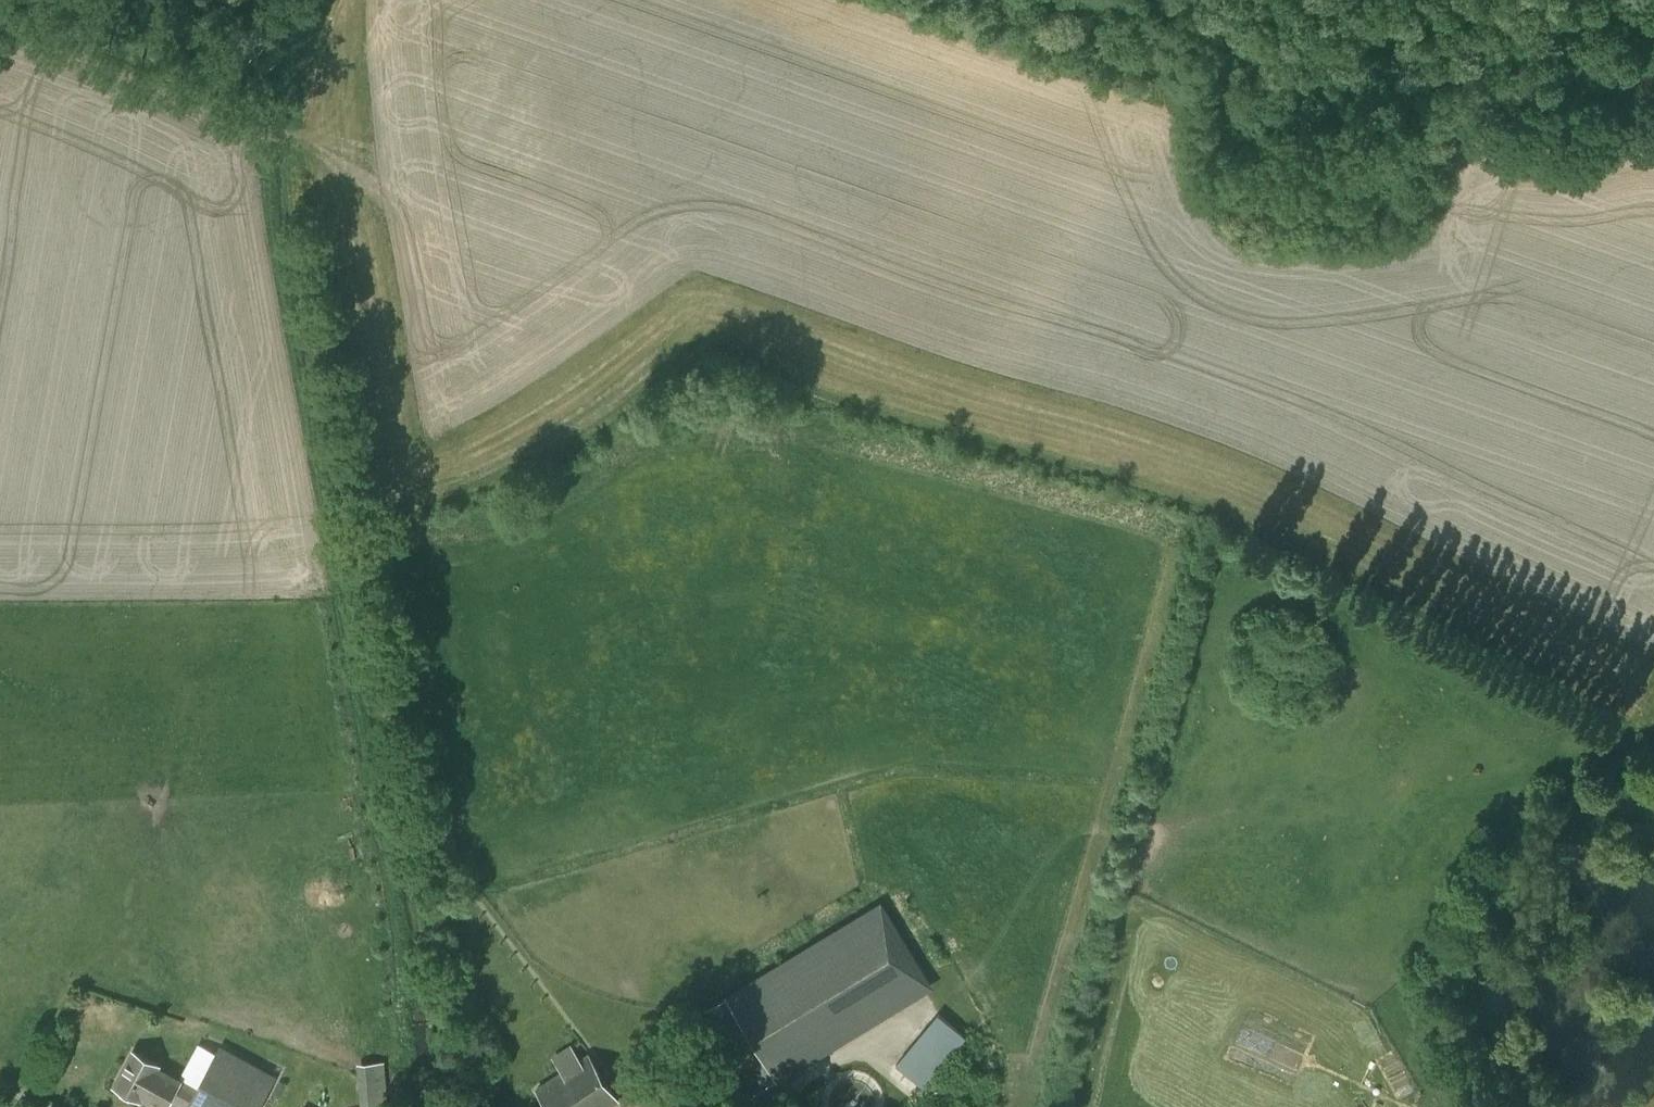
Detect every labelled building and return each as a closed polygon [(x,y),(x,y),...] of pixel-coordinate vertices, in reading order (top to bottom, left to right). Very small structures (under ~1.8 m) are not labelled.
[(881,898),(711,1001),(728,1028),(743,1018),(749,1028),(729,1040),(739,1055),(743,1053),(759,1080),(929,977),(881,898)] [(930,1085),(975,1035),(947,1010),(902,1061),(930,1085)] [(275,1076),(221,1047),(198,1089),(158,1068),(160,1064),(133,1050),(115,1085),(141,1099),(142,1096),(162,1106),(167,1106),(171,1100),(185,1106),(258,1106),(275,1076)] [(590,1054),(536,1089),(547,1106),(610,1106),(620,1100),(590,1054)] [(361,1106),(384,1106),(388,1106),(385,1061),(357,1064),(361,1106)]
